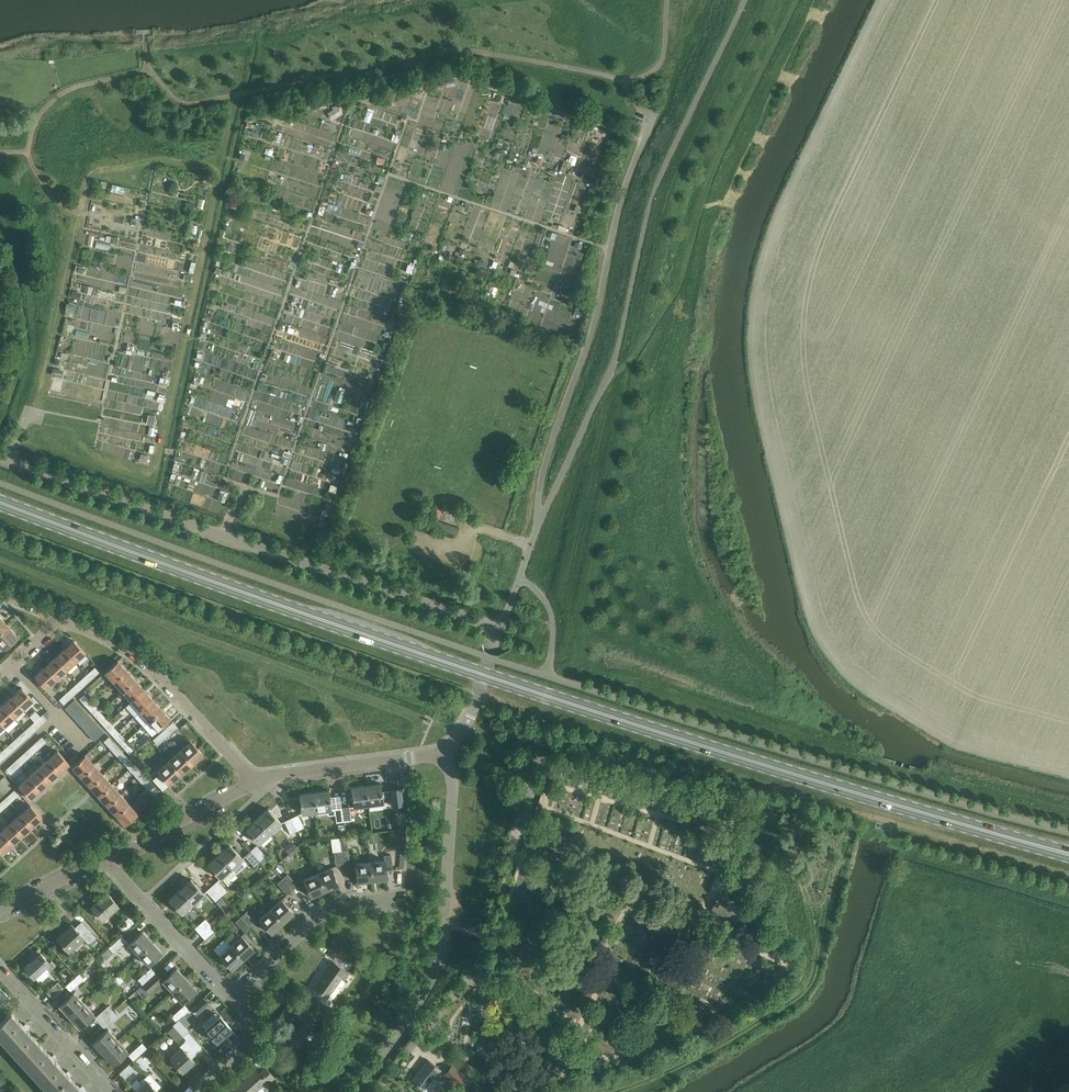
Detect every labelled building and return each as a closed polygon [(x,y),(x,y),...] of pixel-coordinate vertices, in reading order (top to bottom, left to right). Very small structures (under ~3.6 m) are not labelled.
[(349,119),(347,124),(356,128),(358,122),(349,119)] [(357,131),(355,140),(365,142),(367,133),(357,131)] [(541,145),(550,147),(551,139),(542,137),(541,145)] [(127,186),(128,180),(113,177),(112,183),(127,186)] [(197,231),(200,218),(191,216),(188,229),(197,231)] [(303,309),(305,301),(298,299),(296,307),(303,309)] [(433,510),(438,511),(441,501),(437,499),(433,510)] [(0,630),(0,645),(3,648),(17,635),(7,624),(0,630)] [(63,649),(74,662),(84,652),(73,639),(63,649)] [(65,670),(74,662),(63,649),(53,657),(65,670)] [(55,679),(65,670),(53,657),(43,666),(55,679)] [(113,682),(126,670),(117,660),(104,672),(113,682)] [(45,688),(55,679),(43,666),(33,675),(45,688)] [(86,674),(91,679),(99,671),(95,666),(86,674)] [(121,691),(135,680),(126,670),(113,682),(121,691)] [(81,688),(91,679),(86,674),(76,683),(81,688)] [(130,701),(143,689),(135,680),(121,691),(130,701)] [(72,697),(81,688),(76,683),(71,688),(68,685),(65,688),(67,691),(72,697)] [(11,696),(22,709),(32,700),(21,687),(11,696)] [(139,711),(152,699),(143,689),(130,701),(139,711)] [(59,708),(72,697),(67,691),(59,698),(57,696),(52,700),(59,708)] [(86,706),(91,701),(84,692),(78,698),(86,706)] [(13,717),(22,709),(11,696),(1,704),(13,717)] [(68,713),(79,703),(74,699),(64,708),(68,713)] [(147,720),(161,708),(152,699),(139,711),(147,720)] [(94,716),(100,711),(91,701),(86,706),(94,716)] [(72,717),(83,708),(79,703),(68,713),(72,717)] [(13,717),(1,704),(0,705),(0,723),(3,726),(13,717)] [(77,722),(87,713),(83,708),(72,717),(77,722)] [(161,708),(147,720),(156,730),(170,718),(161,708)] [(103,725),(109,720),(100,711),(94,716),(103,725)] [(81,726),(91,717),(87,713),(77,722),(81,726)] [(34,721),(38,726),(47,719),(42,714),(34,721)] [(85,731),(95,722),(91,717),(81,726),(85,731)] [(112,735),(117,730),(109,720),(103,725),(112,735)] [(29,735),(38,726),(34,721),(24,730),(29,735)] [(161,731),(166,737),(178,726),(173,721),(161,731)] [(89,736),(99,726),(95,722),(85,731),(89,736)] [(99,726),(89,736),(93,740),(103,731),(99,726)] [(19,744),(29,735),(24,730),(14,739),(19,744)] [(121,744),(126,740),(117,730),(112,735),(121,744)] [(158,744),(166,737),(161,731),(153,739),(158,744)] [(33,744),(37,749),(46,741),(41,736),(33,744)] [(111,748),(115,744),(108,736),(104,741),(111,748)] [(9,752),(19,744),(14,739),(5,747),(9,752)] [(126,740),(121,744),(129,753),(134,748),(126,740)] [(178,750),(191,765),(202,755),(189,740),(178,750)] [(28,757),(37,749),(33,744),(23,752),(28,757)] [(119,758),(124,754),(115,744),(111,748),(119,758)] [(9,752),(5,747),(0,752),(0,761),(9,752)] [(46,759),(58,772),(68,763),(56,750),(46,759)] [(180,774),(191,765),(178,750),(167,760),(180,774)] [(18,766),(28,757),(23,752),(14,761),(18,766)] [(80,776),(93,764),(84,754),(71,766),(80,776)] [(128,767),(133,763),(124,754),(119,758),(128,767)] [(49,780),(58,772),(46,759),(37,767),(49,780)] [(169,784),(180,774),(167,760),(156,770),(169,784)] [(10,773),(18,766),(14,761),(6,768),(10,773)] [(137,777),(141,773),(133,763),(128,767),(137,777)] [(89,785),(102,774),(93,764),(80,776),(89,785)] [(144,770),(163,790),(168,785),(150,764),(144,770)] [(39,789),(49,780),(37,767),(27,776),(39,789)] [(145,787),(150,783),(141,773),(137,777),(145,787)] [(98,795),(111,783),(102,774),(89,785),(98,795)] [(7,789),(12,785),(3,775),(0,778),(0,782),(7,789)] [(29,798),(39,789),(27,776),(17,785),(29,798)] [(365,784),(367,804),(382,802),(380,782),(365,784)] [(106,805),(119,793),(111,783),(98,795),(106,805)] [(150,783),(145,787),(153,795),(158,791),(150,783)] [(353,806),(367,804),(365,784),(350,786),(353,806)] [(401,787),(390,788),(392,806),(403,805),(401,787)] [(5,798),(9,803),(18,794),(14,789),(5,798)] [(341,806),(342,806),(340,795),(329,797),(328,789),(313,791),(315,810),(326,809),(326,813),(329,815),(335,814),(335,821),(343,820),(341,806)] [(301,812),(315,810),(313,791),(298,793),(301,812)] [(115,814),(128,802),(119,793),(106,805),(115,814)] [(9,803),(5,798),(0,802),(0,811),(9,803)] [(128,802),(115,814),(124,824),(137,812),(128,802)] [(19,813),(31,826),(41,817),(29,804),(19,813)] [(341,806),(343,820),(350,819),(349,805),(342,806),(341,806)] [(256,818),(269,832),(281,822),(267,807),(256,818)] [(21,835),(31,826),(19,813),(9,822),(21,835)] [(290,817),(296,829),(303,826),(297,814),(290,817)] [(289,832),(296,829),(290,817),(283,820),(289,832)] [(258,842),(269,832),(256,818),(245,828),(258,842)] [(21,835),(9,822),(0,831),(12,844),(21,835)] [(12,844),(0,831),(0,851),(2,853),(12,844)] [(217,853),(235,872),(246,862),(229,843),(217,853)] [(250,849),(259,860),(265,855),(255,844),(250,849)] [(254,865),(259,860),(250,849),(244,854),(254,865)] [(340,850),(342,865),(349,864),(347,849),(340,850)] [(335,866),(342,865),(340,850),(334,850),(335,866)] [(229,878),(235,872),(217,853),(206,863),(219,878),(224,873),(229,878)] [(369,861),(371,879),(386,877),(385,869),(392,868),(390,853),(383,854),(383,859),(369,861)] [(356,881),(371,879),(369,861),(354,863),(356,881)] [(316,872),(323,890),(337,883),(329,866),(316,872)] [(310,896),(323,890),(316,872),(302,879),(310,896)] [(281,878),(291,889),(296,884),(287,873),(281,878)] [(179,888),(192,903),(203,893),(190,878),(179,888)] [(286,893),(291,889),(281,878),(276,882),(286,893)] [(211,884),(220,895),(226,889),(217,879),(211,884)] [(215,900),(220,895),(211,884),(205,889),(215,900)] [(181,913),(192,903),(179,888),(168,898),(181,913)] [(90,906),(101,919),(118,904),(106,891),(90,906)] [(728,934),(738,938),(744,925),(745,919),(740,917),(743,911),(743,905),(719,893),(711,909),(735,921),(728,934)] [(269,908),(282,922),(292,912),(280,898),(269,908)] [(271,931),(282,922),(269,908),(258,918),(271,931)] [(240,915),(250,927),(255,922),(245,911),(240,915)] [(245,931),(250,927),(240,915),(235,920),(245,931)] [(119,925),(125,931),(135,922),(129,916),(119,925)] [(199,933),(210,924),(204,918),(194,927),(199,933)] [(87,944),(94,938),(80,921),(73,927),(71,924),(56,937),(67,951),(82,938),(87,944)] [(210,924),(199,933),(204,938),(214,929),(210,924)] [(137,953),(151,941),(141,930),(128,943),(137,953)] [(108,946),(112,951),(125,940),(121,934),(108,946)] [(229,944),(242,958),(253,948),(240,934),(229,944)] [(151,941),(137,953),(147,964),(161,951),(151,941)] [(231,968),(242,958),(229,944),(218,954),(231,968)] [(51,961),(49,962),(39,952),(24,967),(33,977),(44,967),(48,971),(55,965),(51,961)] [(340,977),(344,979),(348,972),(332,961),(313,987),(326,996),(340,977)] [(141,983),(154,972),(150,967),(137,978),(141,983)] [(171,990),(185,978),(175,967),(162,980),(163,981),(171,990)] [(163,981),(162,980),(154,972),(141,983),(142,984),(136,990),(144,998),(163,981)] [(64,985),(69,990),(83,978),(78,973),(64,985)] [(129,992),(136,987),(128,976),(121,980),(129,992)] [(185,978),(171,990),(181,1001),(194,988),(185,978)] [(46,991),(51,997),(61,988),(56,982),(46,991)] [(9,997),(0,987),(0,1005),(9,997)] [(68,1016),(83,1002),(73,992),(58,1005),(68,1016)] [(190,1008),(195,1014),(207,1003),(202,997),(190,1008)] [(83,1002),(68,1016),(78,1027),(93,1013),(83,1002)] [(175,1021),(178,1018),(188,1009),(184,1004),(170,1016),(175,1021)] [(98,1022),(112,1010),(107,1005),(94,1017),(98,1022)] [(280,1033),(299,1046),(318,1018),(300,1005),(296,1011),(306,1018),(296,1031),(287,1024),(280,1033)] [(112,1010),(98,1022),(103,1027),(116,1015),(112,1010)] [(38,1042),(26,1029),(29,1027),(27,1025),(25,1022),(22,1025),(10,1011),(0,1020),(0,1037),(6,1044),(20,1059),(38,1042)] [(204,1028),(216,1041),(230,1028),(219,1015),(204,1028)] [(178,1018),(175,1021),(171,1024),(182,1036),(188,1030),(181,1022),(180,1021),(178,1018)] [(102,1053),(117,1039),(107,1028),(92,1042),(102,1053)] [(117,1039),(102,1053),(111,1064),(126,1050),(117,1039)] [(169,1058),(182,1072),(194,1061),(190,1057),(195,1053),(184,1040),(179,1045),(181,1047),(169,1058)] [(57,1058),(55,1056),(52,1053),(50,1055),(38,1042),(20,1059),(34,1075),(48,1090),(66,1074),(54,1060),(57,1058)] [(127,1054),(132,1059),(146,1047),(141,1042),(127,1054)] [(427,1091),(430,1091),(439,1081),(434,1077),(440,1069),(428,1059),(412,1079),(423,1087),(422,1088),(427,1091)] [(118,1072),(124,1078),(135,1068),(129,1062),(118,1072)] [(274,1077),(264,1067),(258,1072),(255,1068),(233,1088),(237,1091),(253,1091),(265,1081),(267,1083),(274,1077)] [(453,1070),(450,1076),(461,1084),(464,1078),(453,1070)] [(160,1085),(148,1073),(143,1077),(145,1079),(141,1083),(137,1078),(130,1084),(135,1089),(134,1090),(136,1091),(158,1091),(155,1089),(160,1085)] [(83,1087),(81,1084),(78,1087),(66,1074),(48,1090),(50,1091),(83,1091),(85,1089),(83,1087)]
